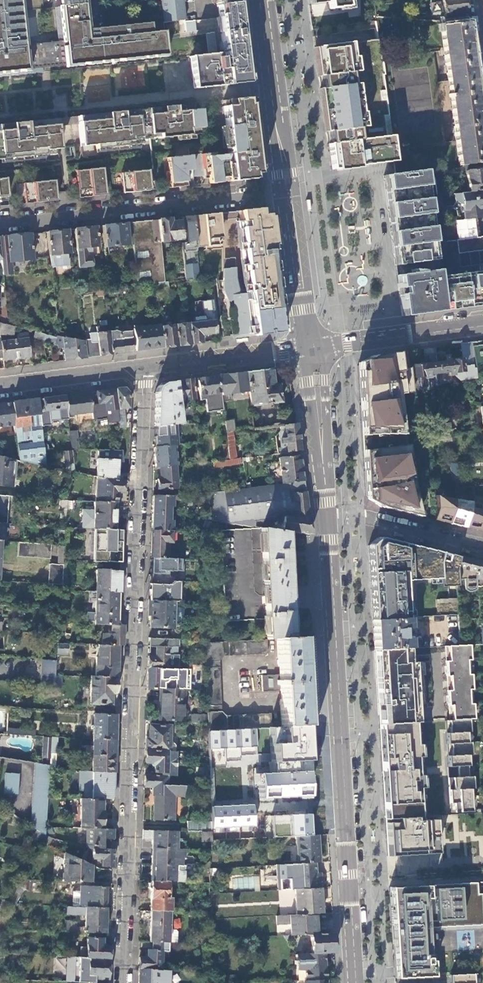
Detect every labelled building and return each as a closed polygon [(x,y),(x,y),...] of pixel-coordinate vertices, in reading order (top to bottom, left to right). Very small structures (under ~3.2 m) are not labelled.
[(42,73),(41,68),(82,63),(82,66),(166,56),(163,31),(151,33),(149,23),(86,30),(82,0),(0,0),(0,77),(42,73)] [(181,0),(159,0),(162,22),(184,19),(181,0)] [(308,5),(327,2),(328,9),(346,7),(345,0),(308,0),(308,5)] [(444,17),(466,15),(464,3),(464,0),(441,0),(444,17)] [(217,17),(241,14),(240,2),(216,5),(217,17)] [(246,83),(246,81),(250,81),(249,74),(246,50),(242,20),(241,14),(217,17),(223,57),(218,57),(218,53),(215,53),(207,54),(189,57),(192,89),(246,83)] [(184,21),(185,32),(195,30),(193,20),(184,21)] [(441,26),(448,81),(436,82),(433,52),(379,58),(381,76),(380,76),(391,149),(445,141),(441,110),(453,109),(460,165),(482,162),(482,145),(482,141),(477,102),(473,72),(469,35),(467,24),(441,26)] [(215,53),(212,32),(205,33),(207,54),(215,53)] [(392,161),(391,149),(380,76),(381,76),(379,58),(377,39),(313,47),(317,77),(320,76),(321,89),(319,89),(320,94),(323,118),(325,132),(327,132),(328,142),(328,144),(326,144),(330,170),(392,161)] [(213,157),(212,154),(200,155),(203,177),(203,180),(208,179),(208,184),(211,184),(219,183),(226,182),(253,179),(252,174),(257,174),(257,169),(261,169),(260,160),(257,142),(257,138),(254,112),(252,97),(223,100),(223,108),(222,108),(227,155),(213,157)] [(95,145),(95,149),(139,144),(139,140),(198,134),(198,128),(200,128),(198,109),(195,110),(195,104),(76,116),(77,125),(80,147),(95,145)] [(55,119),(56,127),(77,125),(76,116),(55,119)] [(44,155),(44,151),(59,149),(56,127),(55,119),(0,125),(0,160),(44,155)] [(192,171),(192,178),(203,177),(200,155),(190,156),(192,171)] [(190,156),(166,158),(168,172),(164,173),(166,189),(186,187),(184,172),(192,171),(190,156)] [(102,168),(75,171),(78,198),(104,195),(102,168)] [(465,171),(468,192),(482,190),(482,169),(465,171)] [(147,170),(120,174),(122,193),(148,191),(149,191),(147,170)] [(393,256),(394,266),(434,260),(422,170),(383,176),(388,219),(390,228),(393,256)] [(53,180),(23,184),(25,204),(27,204),(56,201),(55,193),(53,180)] [(460,193),(462,213),(455,214),(456,221),(470,219),(475,218),(479,218),(478,210),(482,209),(482,211),(482,190),(468,192),(460,193)] [(69,192),(55,193),(56,201),(70,199),(69,192)] [(452,194),(455,214),(462,213),(460,193),(452,194)] [(258,216),(257,209),(237,211),(238,219),(248,293),(238,294),(234,278),(233,267),(221,269),(221,292),(225,301),(227,320),(233,319),(234,326),(235,334),(230,335),(230,337),(274,331),(272,314),(277,314),(274,296),(278,295),(275,274),(273,258),(269,233),(267,217),(265,217),(264,215),(258,216)] [(216,214),(217,222),(238,219),(237,211),(226,213),(216,214)] [(203,244),(203,247),(214,246),(214,242),(213,239),(219,238),(217,222),(216,214),(208,215),(191,216),(194,245),(203,244)] [(194,245),(191,216),(185,217),(181,218),(184,243),(180,243),(184,279),(197,278),(194,248),(194,245)] [(454,221),(457,240),(478,237),(475,218),(470,219),(456,221),(454,221)] [(170,222),(170,219),(162,220),(157,220),(159,242),(180,240),(178,221),(170,222)] [(159,242),(157,220),(138,222),(129,223),(132,244),(136,286),(164,282),(159,242)] [(127,245),(124,224),(108,226),(102,226),(104,247),(127,245)] [(84,228),(74,229),(78,268),(92,267),(91,257),(90,255),(90,247),(97,247),(95,227),(84,228)] [(59,231),(47,232),(50,266),(67,264),(66,254),(69,253),(67,230),(59,231)] [(29,234),(11,236),(0,238),(0,266),(1,275),(10,274),(9,262),(32,259),(29,234)] [(233,258),(221,259),(221,269),(233,267),(233,258)] [(337,280),(357,293),(369,276),(349,262),(337,280)] [(409,270),(410,274),(396,275),(397,289),(399,300),(401,317),(482,306),(482,271),(461,274),(436,277),(435,270),(420,272),(420,271),(409,270)] [(261,335),(278,333),(283,332),(282,327),(280,310),(279,303),(278,295),(274,296),(277,314),(272,314),(274,331),(230,337),(230,339),(244,337),(261,335)] [(190,344),(200,343),(199,336),(203,335),(214,334),(213,321),(203,323),(193,324),(188,325),(190,344)] [(187,324),(186,324),(181,324),(181,322),(179,323),(179,325),(173,326),(176,346),(185,345),(190,344),(188,325),(187,324)] [(13,326),(7,324),(0,323),(0,333),(12,334),(13,326)] [(176,346),(173,326),(169,326),(169,323),(165,324),(165,327),(160,328),(163,348),(167,347),(176,346)] [(160,328),(160,326),(133,329),(136,352),(148,350),(163,348),(160,328)] [(42,339),(41,333),(32,331),(32,337),(42,339)] [(0,341),(0,347),(0,351),(2,361),(15,359),(28,358),(28,356),(31,356),(30,349),(27,349),(25,332),(16,333),(16,339),(0,341)] [(111,355),(132,352),(129,332),(118,334),(114,332),(107,333),(111,355)] [(86,358),(84,341),(62,337),(58,336),(55,336),(55,337),(41,333),(42,339),(43,344),(53,343),(53,345),(56,345),(56,349),(62,348),(64,361),(72,360),(86,358)] [(96,357),(111,355),(107,333),(96,334),(95,334),(89,335),(90,340),(84,341),(86,358),(96,357)] [(477,342),(471,343),(475,368),(482,367),(480,356),(479,357),(477,347),(477,342)] [(475,368),(471,343),(459,344),(461,360),(437,363),(438,374),(444,373),(445,375),(448,375),(448,376),(454,375),(454,377),(459,381),(464,375),(463,369),(475,368)] [(440,386),(438,374),(437,363),(434,348),(424,349),(426,365),(411,366),(414,389),(417,389),(420,391),(422,389),(425,388),(425,390),(427,391),(429,391),(431,389),(430,388),(433,387),(435,390),(437,387),(440,386)] [(419,515),(411,484),(399,394),(411,393),(408,368),(398,369),(396,353),(372,356),(364,361),(357,366),(359,396),(360,412),(362,450),(363,467),(364,485),(365,496),(381,507),(419,515)] [(259,370),(245,372),(248,392),(250,406),(281,402),(278,385),(273,385),(270,368),(259,370)] [(248,392),(245,372),(231,374),(217,376),(221,402),(233,401),(232,394),(248,392)] [(221,402),(217,376),(199,378),(196,378),(198,396),(201,395),(203,410),(222,408),(221,407),(221,402)] [(192,399),(189,379),(182,380),(174,381),(176,401),(192,399)] [(176,401),(174,381),(166,382),(160,383),(158,385),(155,388),(155,392),(155,396),(154,426),(158,426),(174,425),(180,424),(176,401)] [(115,389),(118,409),(121,409),(128,407),(128,404),(129,393),(123,388),(120,389),(115,389)] [(111,410),(117,409),(118,409),(115,389),(104,391),(96,392),(100,416),(106,415),(107,418),(112,418),(111,410)] [(93,419),(89,393),(77,394),(64,396),(67,417),(75,416),(76,420),(93,419)] [(67,417),(64,396),(50,398),(42,399),(42,400),(37,401),(39,414),(40,426),(48,425),(49,421),(67,419),(67,417)] [(37,401),(37,399),(23,401),(11,403),(14,425),(16,441),(22,440),(21,426),(29,425),(30,425),(29,415),(39,414),(37,401)] [(11,403),(0,404),(0,428),(14,425),(11,403)] [(19,460),(45,465),(40,426),(39,414),(29,415),(30,425),(29,425),(32,442),(17,444),(19,460)] [(223,421),(225,432),(232,431),(233,431),(232,420),(223,421)] [(297,435),(296,423),(283,425),(283,426),(279,426),(280,430),(281,443),(285,443),(286,447),(276,449),(277,453),(299,450),(297,435)] [(173,445),(175,445),(174,425),(158,426),(158,432),(157,434),(154,434),(153,437),(153,447),(173,445)] [(69,432),(71,444),(78,443),(76,431),(69,432)] [(228,458),(229,458),(235,457),(232,431),(225,432),(226,444),(228,458)] [(174,465),(175,465),(173,445),(153,447),(153,458),(154,467),(160,467),(174,465)] [(64,452),(66,466),(73,465),(71,451),(64,452)] [(14,459),(0,456),(0,485),(12,486),(14,459)] [(277,480),(277,483),(303,480),(301,466),(300,456),(278,459),(281,479),(277,480)] [(104,478),(116,479),(117,459),(97,458),(96,478),(104,478)] [(452,476),(458,475),(456,462),(450,463),(452,476)] [(88,467),(74,465),(75,471),(87,474),(88,467)] [(175,488),(174,465),(160,467),(161,479),(156,479),(157,490),(175,488)] [(104,478),(96,478),(95,501),(103,501),(104,478)] [(123,493),(124,480),(116,479),(104,478),(103,501),(116,502),(116,492),(123,493)] [(277,483),(204,492),(213,506),(211,519),(260,528),(281,530),(283,515),(296,518),(308,517),(305,492),(304,493),(303,480),(277,483)] [(0,495),(0,523),(5,523),(7,523),(8,496),(0,495)] [(181,498),(181,495),(172,495),(152,495),(151,512),(151,530),(171,530),(171,520),(169,520),(169,505),(172,505),(172,498),(181,498)] [(471,501),(434,495),(436,507),(433,519),(441,521),(461,525),(478,529),(482,530),(482,504),(471,501)] [(115,529),(116,502),(103,501),(95,501),(94,501),(93,529),(94,529),(115,529)] [(309,529),(308,517),(296,518),(283,515),(281,530),(285,530),(310,534),(309,529)] [(281,530),(260,528),(264,602),(265,618),(266,638),(277,638),(291,637),(289,604),(289,599),(287,564),(285,530),(281,530)] [(115,562),(115,552),(121,552),(121,530),(115,529),(94,529),(93,562),(113,562),(115,562)] [(171,530),(151,530),(150,544),(150,558),(167,558),(167,544),(162,544),(162,541),(170,541),(171,530)] [(200,554),(207,530),(197,530),(197,532),(200,533),(195,554),(200,554)] [(410,580),(438,578),(438,583),(456,581),(456,579),(456,567),(458,556),(377,537),(368,545),(369,568),(372,620),(405,618),(413,618),(410,580)] [(50,558),(51,544),(18,542),(17,555),(50,558)] [(456,567),(456,579),(462,579),(463,590),(467,592),(473,591),(475,589),(475,587),(482,587),(482,562),(473,559),(458,556),(456,567)] [(180,570),(180,558),(170,558),(167,558),(150,558),(150,571),(149,583),(169,583),(170,583),(164,574),(164,570),(180,570)] [(63,564),(58,564),(49,563),(48,583),(62,584),(63,564)] [(120,581),(121,570),(96,569),(95,591),(116,592),(120,592),(120,581)] [(179,580),(173,580),(170,583),(169,583),(149,583),(149,589),(149,600),(173,601),(179,601),(179,580)] [(94,613),(87,612),(87,621),(116,622),(116,592),(95,591),(95,601),(94,613)] [(437,610),(458,609),(457,597),(436,598),(437,610)] [(172,628),(173,601),(149,600),(148,600),(148,611),(150,612),(150,623),(150,627),(172,628)] [(405,618),(372,620),(372,633),(373,650),(406,648),(405,618)] [(124,625),(111,624),(111,631),(111,634),(108,634),(102,634),(101,644),(119,645),(123,645),(124,634),(124,625)] [(177,646),(177,638),(149,637),(148,645),(154,646),(154,656),(147,655),(147,667),(166,668),(172,668),(172,654),(175,654),(176,645),(177,646)] [(299,650),(298,637),(291,637),(277,638),(278,674),(261,675),(262,690),(279,690),(281,726),(303,725),(301,694),(300,669),(299,650)] [(266,638),(203,641),(207,714),(207,720),(207,729),(213,729),(264,726),(263,713),(225,715),(219,709),(218,659),(221,654),(266,652),(266,638)] [(67,643),(58,643),(58,653),(67,654),(67,643)] [(118,665),(119,645),(101,644),(98,644),(97,657),(96,657),(95,676),(118,677),(118,665)] [(468,718),(473,718),(469,644),(444,645),(444,648),(444,651),(448,651),(448,660),(445,660),(445,670),(446,680),(449,680),(450,689),(446,690),(447,696),(447,710),(451,710),(452,719),(468,718)] [(406,648),(373,650),(374,658),(376,689),(378,725),(415,722),(413,687),(419,686),(417,661),(407,662),(406,648)] [(55,674),(56,659),(43,658),(41,683),(55,684),(55,674)] [(166,676),(166,668),(147,667),(146,678),(146,688),(158,688),(159,675),(166,676)] [(64,675),(55,674),(55,687),(63,688),(64,675)] [(117,686),(118,677),(95,676),(90,676),(90,704),(111,704),(112,692),(117,692),(117,686)] [(159,720),(181,720),(182,688),(159,688),(159,720)] [(263,713),(264,726),(269,726),(272,726),(271,712),(263,713)] [(116,724),(116,714),(93,714),(92,738),(116,739),(116,724)] [(469,731),(468,718),(452,719),(448,719),(449,732),(445,732),(445,743),(450,743),(451,755),(446,755),(447,766),(457,766),(458,777),(447,777),(447,780),(449,803),(453,803),(454,812),(470,811),(469,788),(473,788),(472,776),(468,776),(467,754),(471,754),(470,741),(466,741),(465,731),(469,731)] [(415,722),(378,725),(379,739),(380,760),(382,784),(383,809),(386,856),(436,853),(434,816),(426,817),(419,722),(415,722)] [(148,738),(145,738),(144,750),(168,750),(169,724),(149,724),(148,738)] [(281,726),(269,726),(270,761),(268,762),(268,767),(253,769),(254,798),(307,800),(303,725),(281,726)] [(35,729),(7,728),(6,734),(34,736),(35,729)] [(257,729),(210,731),(212,749),(258,745),(257,729)] [(42,757),(50,758),(50,754),(51,737),(43,737),(42,757)] [(115,743),(116,739),(92,738),(92,755),(115,755),(115,743)] [(175,775),(175,750),(168,750),(144,750),(144,757),(144,762),(151,762),(154,764),(153,772),(161,772),(161,775),(166,775),(175,775)] [(115,763),(115,755),(92,755),(92,771),(113,771),(114,772),(115,763)] [(49,770),(50,765),(35,763),(31,826),(44,835),(45,829),(46,826),(49,770)] [(209,775),(208,767),(197,768),(197,775),(209,775)] [(113,780),(113,771),(92,771),(91,798),(104,798),(112,798),(113,780)] [(3,793),(17,795),(18,773),(4,772),(3,793)] [(166,784),(166,775),(161,775),(144,774),(143,786),(151,786),(151,794),(153,794),(153,818),(173,819),(173,795),(183,795),(184,784),(166,784)] [(91,798),(80,798),(79,827),(90,828),(103,828),(104,798),(91,798)] [(255,804),(214,806),(214,827),(257,826),(255,804)] [(308,835),(306,810),(294,810),(294,814),(287,814),(286,810),(275,811),(275,814),(265,815),(266,837),(295,836),(308,835)] [(211,831),(210,820),(186,820),(186,830),(200,830),(211,831)] [(112,833),(113,828),(103,828),(90,828),(90,830),(92,830),(91,845),(103,846),(103,837),(112,838),(112,833)] [(176,848),(176,830),(142,830),(142,832),(142,838),(151,838),(151,848),(176,848)] [(211,839),(211,831),(200,830),(200,840),(211,840),(211,839)] [(319,862),(317,835),(308,835),(295,836),(296,863),(314,862),(319,862)] [(219,839),(211,839),(211,840),(211,848),(219,847),(219,839)] [(112,857),(112,848),(92,847),(92,857),(89,863),(91,864),(100,868),(101,868),(102,865),(112,865),(112,857)] [(183,848),(176,848),(151,848),(151,864),(180,864),(180,855),(183,855),(183,848)] [(89,863),(64,852),(63,880),(90,882),(91,864),(89,863)] [(276,864),(277,890),(294,889),(320,888),(320,878),(315,878),(315,873),(314,862),(296,863),(276,864)] [(180,864),(151,864),(151,880),(167,880),(174,880),(174,874),(180,874),(180,864)] [(167,880),(151,880),(147,881),(147,892),(150,892),(150,910),(166,910),(167,880)] [(387,886),(387,889),(391,945),(392,965),(393,978),(430,976),(428,927),(480,925),(480,915),(482,915),(482,892),(476,893),(476,882),(387,886)] [(79,906),(105,907),(105,890),(106,886),(79,885),(79,906)] [(320,888),(294,889),(295,914),(313,913),(322,913),(320,888)] [(17,889),(10,903),(16,904),(23,890),(17,889)] [(105,921),(105,907),(79,906),(66,906),(66,912),(77,913),(77,910),(85,910),(84,931),(104,932),(105,921)] [(169,910),(166,910),(150,910),(149,940),(151,940),(168,941),(168,929),(169,910)] [(313,913),(295,914),(276,915),(276,925),(290,924),(290,934),(293,934),(310,933),(314,933),(314,924),(313,913)] [(64,931),(80,931),(80,927),(75,927),(76,920),(64,919),(64,931)] [(176,939),(177,932),(174,929),(168,929),(168,941),(174,941),(176,939)] [(332,932),(314,933),(310,933),(311,953),(322,952),(324,952),(333,952),(332,932)] [(109,953),(109,945),(101,945),(101,937),(86,937),(86,949),(86,956),(109,957),(109,953)] [(160,952),(168,952),(168,941),(151,940),(150,949),(146,948),(146,956),(138,956),(137,968),(160,968),(160,952)] [(81,956),(79,956),(79,963),(88,963),(87,977),(108,978),(108,969),(109,957),(86,956),(81,956)] [(56,958),(56,969),(65,970),(65,958),(56,958)] [(167,969),(160,968),(137,968),(137,973),(137,982),(167,982),(167,969)] [(475,972),(450,974),(450,982),(476,982),(475,972)]
